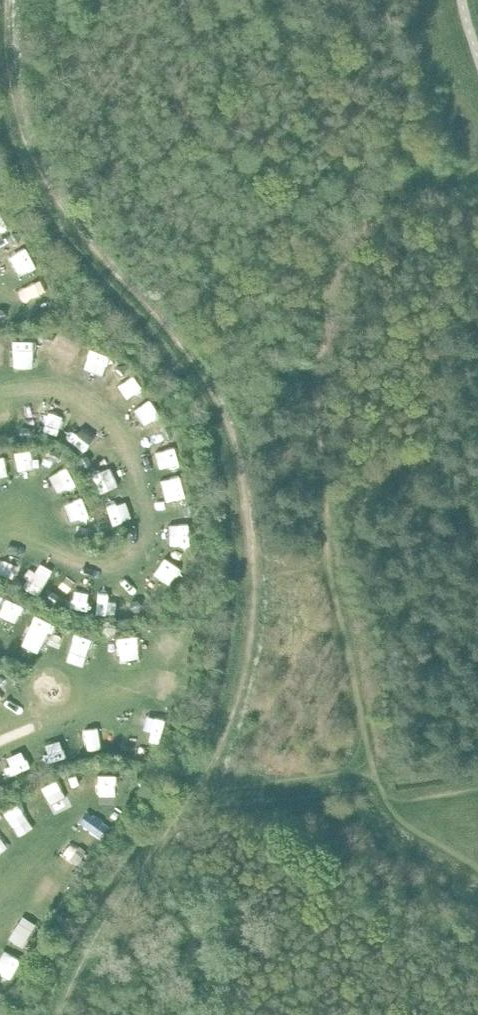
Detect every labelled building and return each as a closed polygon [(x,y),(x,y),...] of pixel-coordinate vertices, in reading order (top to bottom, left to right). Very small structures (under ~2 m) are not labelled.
[(11,232),(8,239),(11,243),(17,242),(21,236),(19,232),(11,232)] [(46,332),(42,338),(43,343),(50,344),(53,340),(50,332),(46,332)] [(115,367),(113,373),(118,377),(123,375),(126,367),(122,364),(115,367)] [(21,427),(19,432),(23,440),(26,440),(30,433),(28,427),(21,427)] [(164,428),(160,433),(163,438),(169,438),(174,432),(173,428),(164,428)] [(55,448),(48,453),(49,459),(54,461),(59,458),(58,450),(55,448)] [(81,456),(76,463),(78,467),(86,467),(89,462),(86,456),(81,456)] [(187,505),(183,507),(183,514),(189,516),(196,511),(195,507),(187,505)] [(96,522),(96,528),(102,533),(106,531),(107,523),(102,519),(96,522)] [(46,594),(45,602),(49,604),(56,601),(57,596),(52,591),(46,594)] [(130,601),(129,607),(135,613),(138,611),(140,604),(135,600),(130,601)]
